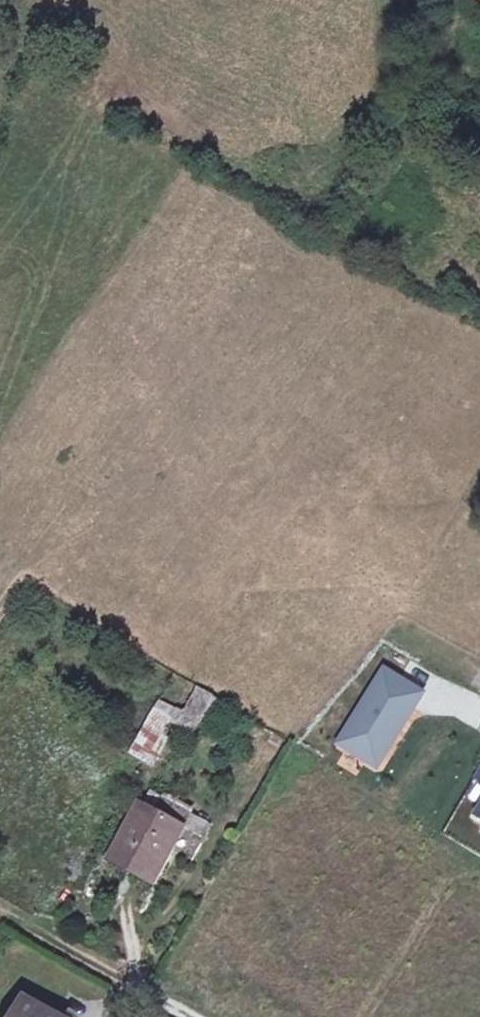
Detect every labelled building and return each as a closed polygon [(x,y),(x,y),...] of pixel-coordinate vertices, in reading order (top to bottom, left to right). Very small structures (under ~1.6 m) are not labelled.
[(424,691),(386,668),(340,743),(377,766),(424,691)] [(183,711),(158,697),(127,753),(153,767),(176,726),(191,734),(198,721),(208,726),(223,700),(198,686),(183,711)] [(136,769),(100,829),(146,854),(167,819),(182,793),(158,780),(136,769)] [(203,806),(182,793),(167,819),(189,832),(203,806)] [(95,837),(141,862),(146,854),(100,829),(95,837)] [(1,1016),(53,1016),(56,1012),(16,989),(1,1016)]
